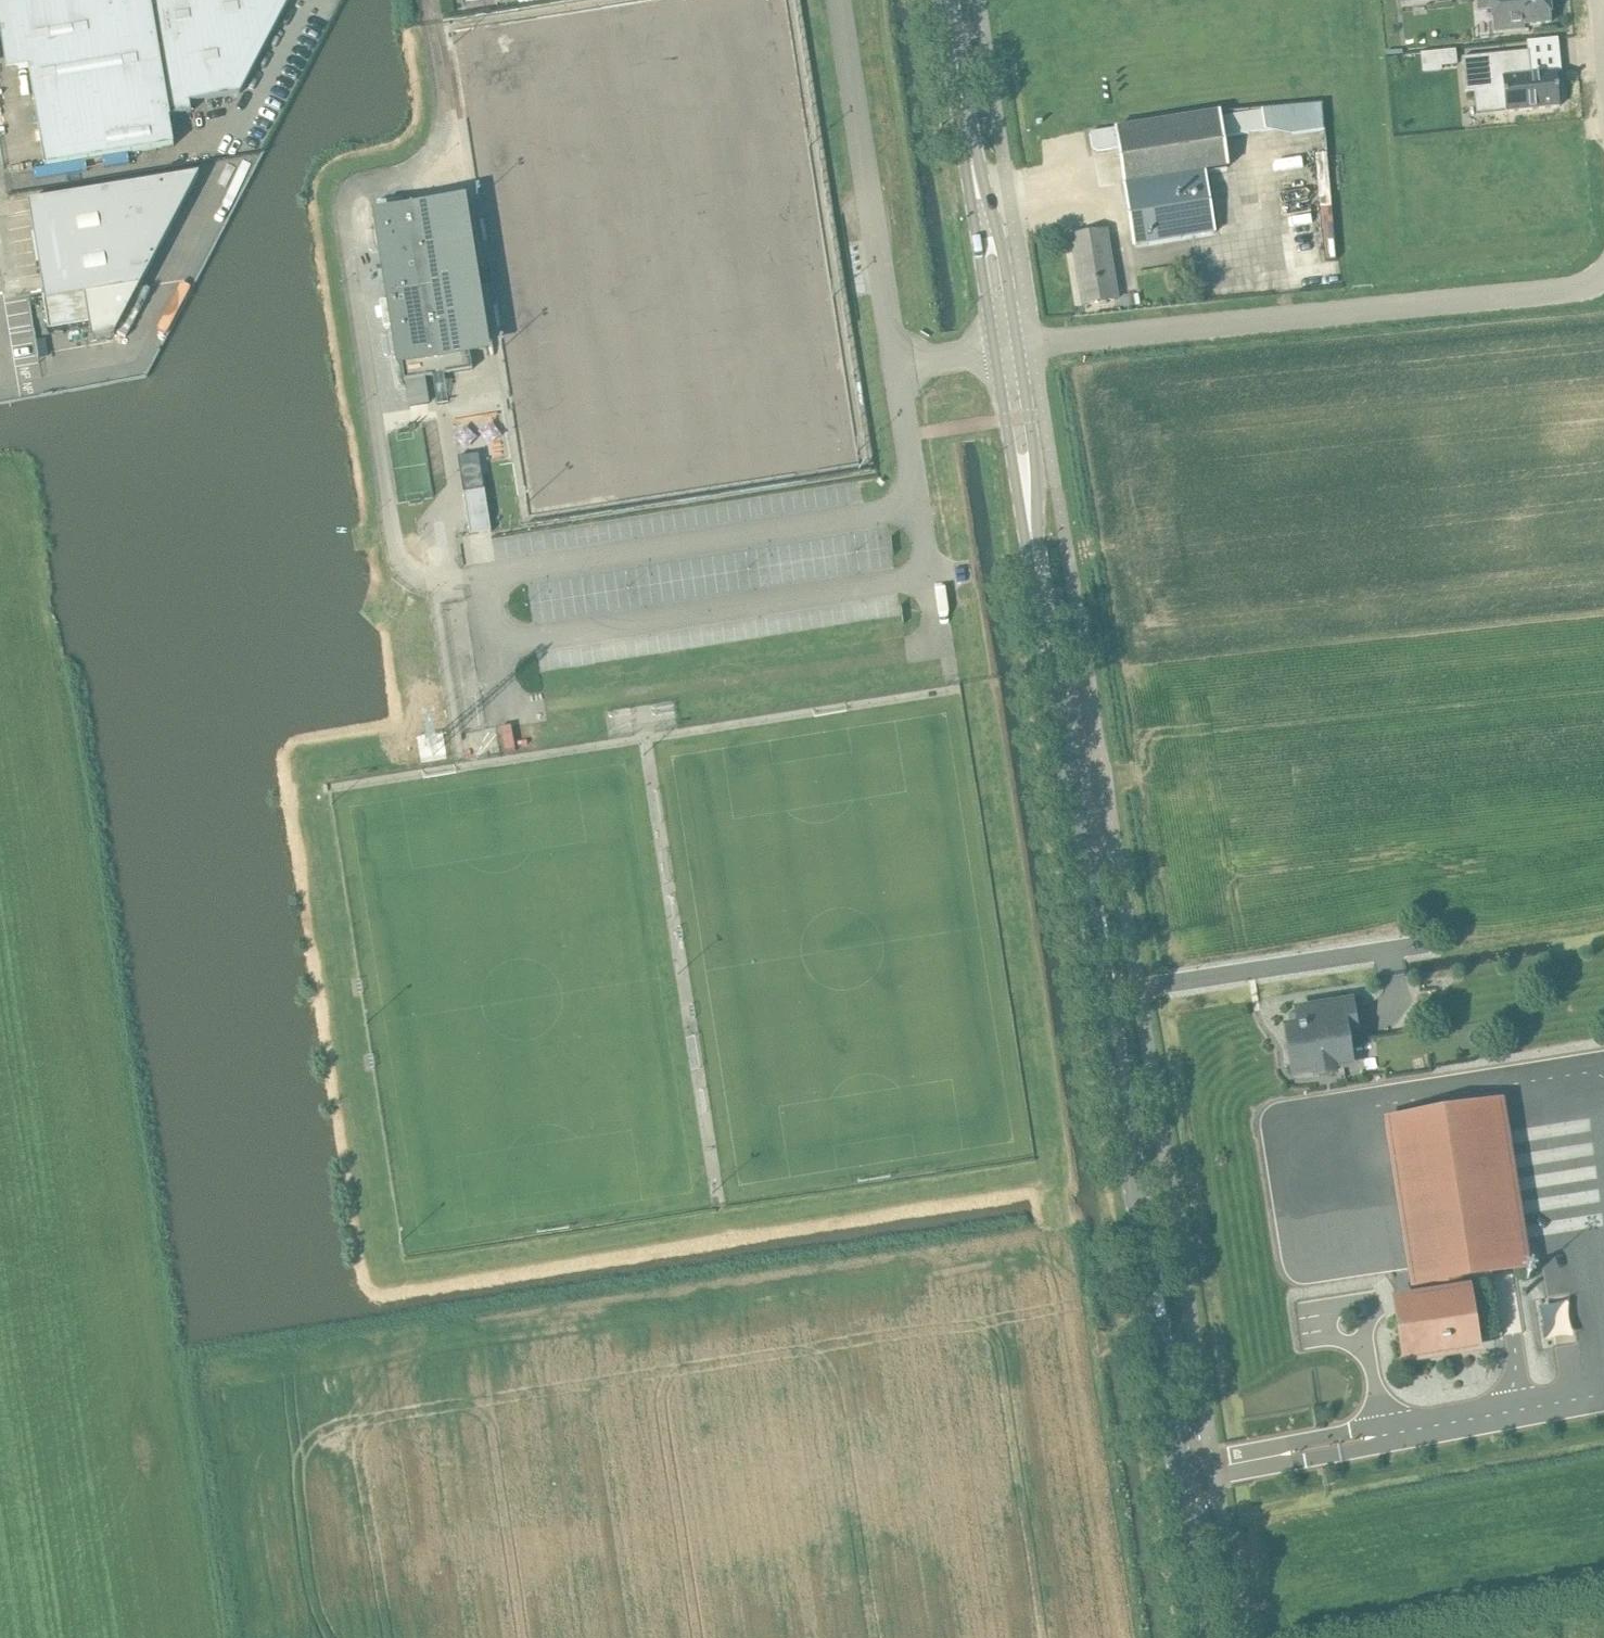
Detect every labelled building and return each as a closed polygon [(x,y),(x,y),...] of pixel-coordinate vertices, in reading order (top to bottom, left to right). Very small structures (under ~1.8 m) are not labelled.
[(2,34),(23,30),(39,128),(46,167),(175,145),(170,117),(151,0),(0,0),(0,25),(2,34)] [(170,117),(171,117),(171,115),(192,112),(190,102),(241,93),(281,17),(290,0),(151,0),(170,117)] [(1490,1),(1491,21),(1493,21),(1494,34),(1525,31),(1525,27),(1552,24),(1551,16),(1553,15),(1551,0),(1490,0),(1490,1)] [(1439,52),(1440,67),(1457,65),(1456,51),(1439,52)] [(1528,53),(1463,59),(1466,93),(1505,89),(1507,112),(1559,108),(1556,73),(1539,75),(1539,82),(1523,83),(1522,77),(1530,76),(1528,53)] [(1120,148),(1135,246),(1214,234),(1205,172),(1227,168),(1222,137),(1266,131),(1263,111),(1220,117),(1219,112),(1090,133),(1093,148),(1097,151),(1120,148)] [(1254,168),(1244,169),(1247,194),(1257,193),(1254,168)] [(141,287),(200,174),(29,202),(35,236),(33,236),(38,266),(40,266),(45,298),(43,298),(49,333),(92,326),(95,339),(114,337),(141,287)] [(458,270),(481,267),(469,195),(463,196),(462,196),(464,203),(447,205),(378,215),(404,381),(405,381),(426,377),(473,370),(471,352),(487,349),(488,356),(489,356),(494,355),(495,355),(484,284),(460,287),(458,270)] [(1072,237),(1083,305),(1118,300),(1107,231),(1072,237)] [(426,377),(405,381),(410,408),(430,405),(426,377)] [(468,429),(462,390),(441,393),(447,432),(468,429)] [(485,489),(463,492),(470,535),(491,532),(485,489)] [(1334,1071),(1333,1066),(1345,1064),(1340,1032),(1353,1030),(1349,1004),(1301,1012),(1304,1029),(1291,1031),(1298,1072),(1316,1069),(1317,1074),(1334,1071)] [(1409,1360),(1430,1356),(1481,1348),(1471,1285),(1464,1286),(1463,1282),(1470,1281),(1531,1272),(1505,1108),(1395,1125),(1419,1280),(1437,1277),(1440,1296),(1435,1297),(1437,1304),(1423,1306),(1424,1312),(1402,1315),(1409,1360)]
